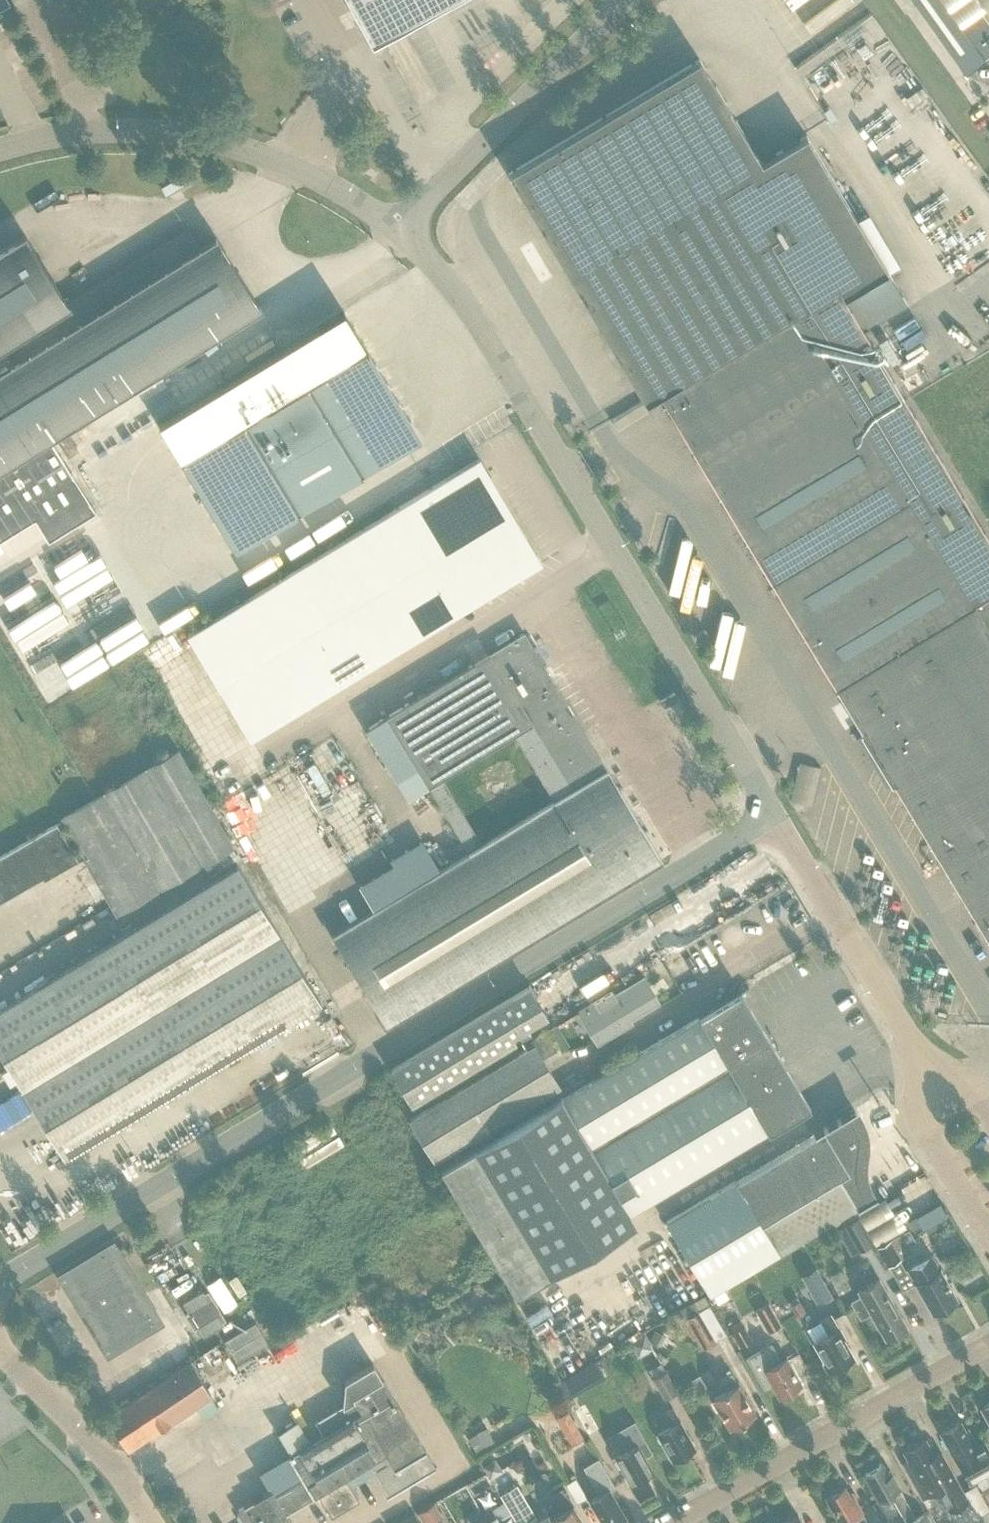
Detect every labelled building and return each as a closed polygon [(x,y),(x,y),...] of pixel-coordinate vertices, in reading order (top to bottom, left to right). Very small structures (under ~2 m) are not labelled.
[(371,43),(449,0),(348,0),(371,43)] [(942,0),(913,0),(965,73),(985,59),(984,58),(988,55),(988,22),(980,10),(960,25),(942,0)] [(961,22),(985,5),(981,0),(960,0),(950,7),(961,22)] [(806,138),(761,165),(699,62),(508,175),(645,405),(660,396),(988,940),(988,537),(864,330),(905,305),(806,138)] [(258,307),(214,237),(198,248),(185,228),(66,302),(23,234),(0,248),(0,538),(34,517),(47,538),(93,509),(48,437),(53,434),(66,454),(77,447),(65,428),(258,307)] [(235,550),(420,437),(343,310),(158,422),(235,550)] [(393,512),(454,613),(540,561),(479,460),(393,512)] [(393,512),(359,533),(420,634),(454,613),(393,512)] [(359,533),(342,544),(403,644),(420,634),(359,533)] [(342,544),(273,585),(335,685),(403,644),(342,544)] [(335,685),(273,585),(239,606),(300,706),(335,685)] [(300,706),(239,606),(190,635),(251,736),(300,706)] [(388,1027),(663,860),(632,810),(617,786),(523,632),(490,652),(471,663),(416,697),(399,707),(385,715),(397,735),(380,746),(385,755),(392,766),(398,775),(415,764),(468,852),(409,889),(394,865),(361,886),(375,910),(333,936),(388,1027)] [(176,750),(61,818),(63,821),(83,856),(108,897),(116,911),(231,843),(176,750)] [(821,778),(828,759),(810,752),(803,771),(821,778)] [(63,821),(9,853),(7,853),(0,857),(0,900),(40,876),(42,880),(83,856),(63,821)] [(321,1002),(238,864),(0,1007),(0,1051),(64,1156),(321,1002)] [(940,967),(933,992),(944,995),(951,970),(940,967)] [(613,991),(595,1002),(579,1012),(595,1039),(614,1027),(616,1031),(630,1022),(628,1018),(657,1000),(644,978),(616,996),(613,991)] [(513,1037),(547,1017),(530,987),(391,1070),(412,1105),(516,1043),(513,1037)] [(517,1295),(614,1236),(635,1224),(618,1196),(630,1189),(633,1193),(639,1190),(672,1189),(697,1176),(769,1133),(810,1108),(786,1069),(741,993),(614,1069),(562,1100),(562,1099),(442,1171),(517,1295)] [(531,1040),(534,1044),(411,1119),(437,1161),(559,1086),(544,1061),(560,1051),(547,1030),(531,1040)] [(859,1109),(823,1130),(668,1222),(710,1293),(778,1253),(876,1194),(874,1191),(871,1185),(868,1178),(867,1171),(866,1164),(866,1156),(868,1149),(868,1143),(868,1135),(867,1128),(864,1120),(861,1113),(859,1109)] [(836,1229),(851,1256),(873,1243),(858,1216),(836,1229)] [(888,1238),(876,1245),(887,1265),(888,1264),(899,1258),(888,1238)] [(107,1351),(156,1320),(111,1246),(62,1277),(107,1351)] [(930,1256),(908,1269),(933,1312),(955,1299),(930,1256)] [(844,1281),(857,1279),(854,1259),(840,1262),(844,1281)] [(816,1266),(801,1275),(817,1303),(831,1295),(816,1266)] [(892,1300),(884,1286),(879,1278),(857,1290),(859,1294),(850,1300),(860,1317),(870,1311),(886,1339),(906,1327),(890,1300),(892,1300)] [(203,1290),(183,1303),(189,1313),(185,1315),(194,1329),(197,1326),(203,1336),(223,1324),(222,1322),(226,1319),(208,1291),(205,1293),(203,1290)] [(724,1328),(735,1322),(717,1293),(707,1299),(724,1328)] [(796,1316),(805,1310),(799,1299),(790,1304),(796,1316)] [(702,1346),(714,1339),(725,1332),(709,1304),(699,1310),(693,1300),(678,1309),(684,1318),(679,1320),(689,1337),(695,1334),(702,1346)] [(768,1331),(781,1324),(768,1302),(756,1309),(768,1331)] [(561,1327),(582,1311),(577,1304),(556,1320),(561,1327)] [(827,1372),(852,1358),(842,1339),(845,1337),(831,1313),(820,1319),(828,1333),(814,1341),(825,1360),(821,1362),(827,1372)] [(751,1336),(763,1330),(754,1314),(742,1321),(751,1336)] [(256,1325),(226,1343),(238,1364),(269,1345),(256,1325)] [(752,1339),(744,1325),(732,1332),(740,1346),(752,1339)] [(790,1393),(790,1391),(801,1384),(777,1343),(773,1346),(771,1343),(747,1357),(763,1385),(770,1381),(779,1398),(782,1396),(784,1397),(790,1393)] [(217,1406),(211,1396),(213,1394),(191,1361),(107,1417),(129,1450),(196,1405),(203,1415),(217,1406)] [(286,1513),(318,1494),(331,1516),(358,1499),(351,1487),(373,1474),(387,1497),(436,1468),(373,1363),(342,1382),(342,1405),(315,1421),(323,1435),(309,1444),(296,1423),(276,1435),(288,1456),(259,1474),(271,1492),(238,1512),(245,1522),(292,1522),(286,1513)] [(665,1371),(662,1372),(653,1378),(664,1398),(676,1390),(665,1371)] [(729,1428),(755,1413),(738,1383),(735,1384),(729,1373),(719,1379),(725,1390),(711,1398),(729,1428)] [(596,1423),(608,1416),(595,1392),(583,1399),(596,1423)] [(674,1459),(694,1448),(678,1421),(680,1420),(672,1406),(664,1411),(672,1425),(659,1432),(674,1459)] [(573,1444),(584,1437),(569,1410),(558,1416),(573,1444)] [(988,1471),(988,1448),(985,1440),(978,1444),(969,1428),(964,1430),(959,1421),(956,1423),(953,1423),(946,1426),(944,1429),(942,1431),(970,1482),(988,1471)] [(628,1449),(615,1457),(630,1484),(652,1472),(644,1457),(654,1452),(646,1439),(637,1422),(618,1432),(620,1436),(628,1449)] [(476,1451),(484,1446),(485,1447),(495,1441),(485,1425),(479,1429),(480,1430),(476,1432),(468,1437),(476,1451)] [(910,1457),(902,1462),(921,1497),(938,1488),(950,1509),(968,1500),(942,1452),(934,1456),(924,1440),(917,1444),(914,1444),(908,1447),(907,1449),(906,1450),(910,1457)] [(625,1517),(610,1491),(615,1488),(600,1460),(585,1468),(600,1495),(590,1501),(602,1522),(614,1522),(625,1517)] [(864,1472),(880,1500),(891,1494),(907,1522),(930,1522),(924,1512),(915,1518),(910,1509),(911,1508),(900,1489),(901,1488),(890,1470),(887,1472),(881,1462),(864,1472)] [(587,1497),(575,1477),(566,1484),(578,1503),(587,1497)] [(964,1489),(979,1515),(988,1509),(988,1505),(976,1482),(964,1489)] [(538,1519),(518,1485),(501,1495),(518,1522),(583,1522),(563,1489),(553,1495),(563,1511),(550,1518),(548,1514),(538,1519)] [(826,1495),(842,1522),(869,1522),(862,1511),(863,1511),(853,1492),(848,1495),(843,1485),(840,1487),(837,1487),(831,1490),(829,1493),(826,1495)] [(214,1498),(221,1509),(242,1497),(235,1486),(214,1498)] [(424,1522),(432,1522),(443,1516),(434,1502),(417,1513),(424,1522)] [(480,1514),(486,1522),(498,1522),(497,1522),(498,1521),(490,1508),(480,1514)] [(415,1514),(398,1522),(420,1522),(415,1514)] [(480,1514),(471,1519),(473,1522),(486,1522),(480,1514)] [(798,1514),(781,1522),(803,1522),(798,1514)]
